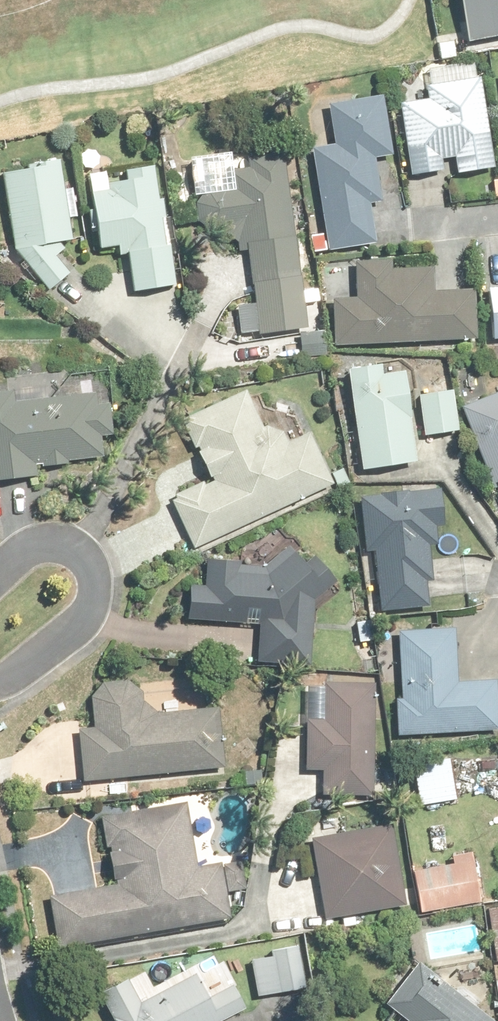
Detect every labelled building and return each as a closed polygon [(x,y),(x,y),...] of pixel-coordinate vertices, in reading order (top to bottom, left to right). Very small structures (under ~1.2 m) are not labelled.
[(471,42),(497,37),(497,0),(463,0),(471,42)] [(433,99),(402,103),(413,175),(445,170),(444,159),(457,157),(459,173),(496,167),(483,78),(431,86),(433,99)] [(394,154),(384,94),(329,103),(336,145),(313,149),(330,250),(377,242),(371,205),(384,203),(376,157),(394,154)] [(286,157),(198,169),(200,188),(206,187),(206,191),(204,192),(203,193),(202,194),(201,195),(200,196),(199,197),(199,199),(198,200),(198,202),(198,203),(197,205),(198,206),(198,208),(198,209),(198,211),(199,212),(200,213),(200,215),(201,216),(202,217),(204,218),(205,219),(206,220),(207,220),(209,221),(210,221),(211,225),(222,224),(223,231),(241,247),(248,246),(254,289),(302,282),(286,157)] [(46,244),(75,239),(72,217),(79,216),(74,188),(67,190),(62,159),(30,165),(30,168),(4,172),(17,249),(53,287),(71,271),(46,244)] [(161,198),(157,166),(127,170),(128,181),(108,183),(107,172),(93,173),(100,248),(120,246),(121,255),(129,254),(133,290),(178,285),(169,197),(161,198)] [(393,261),(357,261),(357,298),(334,298),(335,342),(479,339),(478,290),(434,291),(434,269),(393,270),(393,261)] [(327,357),(327,331),(302,332),(303,357),(327,357)] [(409,372),(385,374),(383,361),(351,364),(361,469),(410,464),(405,416),(413,415),(409,372)] [(51,398),(49,388),(0,392),(0,481),(39,477),(38,469),(73,466),(72,461),(95,459),(102,446),(101,435),(114,434),(111,404),(99,405),(98,392),(85,393),(70,379),(51,398)] [(454,391),(422,395),(427,435),(459,432),(454,391)] [(250,392),(188,419),(213,478),(173,496),(194,546),(336,485),(314,435),(307,437),(292,401),(269,411),(263,396),(253,400),(250,392)] [(464,406),(495,486),(497,484),(497,393),(464,406)] [(390,497),(363,499),(366,552),(379,551),(382,610),(430,607),(428,578),(434,578),(432,544),(439,543),(438,527),(446,526),(444,489),(389,492),(390,497)] [(312,664),(316,599),(328,586),(290,545),(266,567),(242,566),(243,561),(210,560),(208,586),(192,585),(190,618),(262,623),(260,661),(312,664)] [(399,736),(497,733),(497,683),(458,684),(456,629),(401,631),(403,697),(398,698),(399,736)] [(128,681),(106,683),(94,697),(97,729),(82,730),(86,780),(223,768),(217,708),(157,713),(143,702),(143,692),(128,681)] [(327,720),(309,720),(308,770),(325,771),(324,794),(374,796),(378,689),(364,689),(364,683),(328,682),(327,720)] [(451,757),(416,764),(424,806),(459,799),(451,757)] [(119,886),(54,896),(62,946),(234,918),(225,868),(199,872),(188,804),(108,817),(119,886)] [(395,826),(315,838),(328,918),(407,905),(395,826)] [(484,905),(476,852),(455,856),(456,866),(415,872),(422,914),(484,905)] [(309,987),(301,946),(274,951),(275,957),(253,961),(260,996),(309,987)] [(419,964),(388,1004),(396,1011),(388,1020),(493,1020),(419,964)] [(105,993),(119,1020),(226,1020),(248,1010),(236,985),(210,998),(199,975),(144,1003),(133,979),(105,993)]
